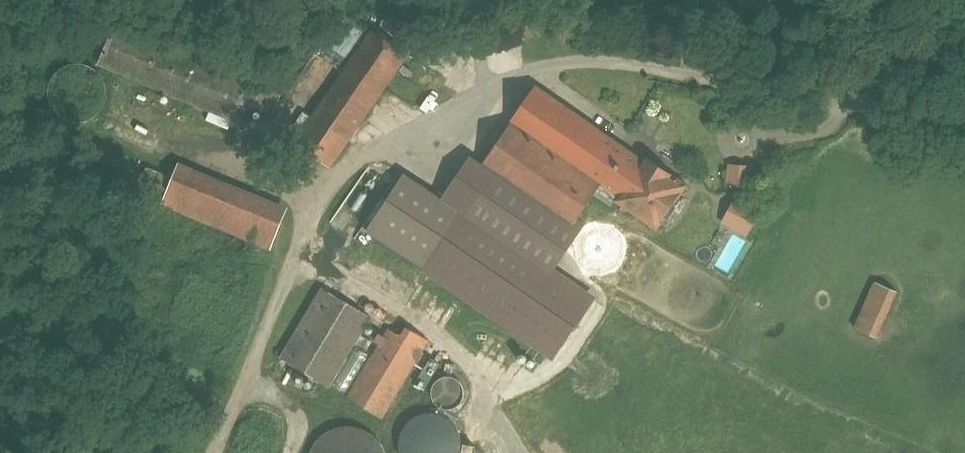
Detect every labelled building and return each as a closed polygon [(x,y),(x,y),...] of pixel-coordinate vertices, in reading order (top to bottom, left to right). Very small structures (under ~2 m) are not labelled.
[(263,87),(114,25),(98,63),(247,125),(263,87)] [(373,30),(307,125),(300,121),(288,136),(330,165),(407,54),(373,30)] [(626,148),(536,87),(482,165),(559,217),(578,231),(584,223),(577,218),(595,193),(626,148)] [(644,161),(626,148),(595,193),(611,204),(615,198),(656,227),(681,192),(683,192),(686,187),(685,182),(680,179),(679,180),(646,157),(644,161)] [(282,251),(299,205),(188,162),(171,208),(282,251)] [(731,163),(731,185),(752,185),(752,163),(731,163)] [(172,177),(147,167),(136,192),(162,202),(172,177)] [(454,207),(410,178),(370,237),(413,265),(454,207)] [(748,204),(735,228),(746,234),(759,210),(748,204)] [(559,217),(532,258),(552,271),(578,231),(559,217)] [(532,258),(473,219),(455,246),(480,262),(474,272),(483,277),(472,294),(468,292),(441,333),(475,354),(502,314),(499,312),(516,285),(527,293),(544,304),(545,304),(562,277),(552,271),(532,258)] [(876,282),(855,328),(876,337),(897,291),(876,282)] [(371,317),(322,288),(281,357),(330,386),(371,317)] [(527,293),(499,336),(516,347),(544,304),(527,293)] [(390,329),(349,398),(380,417),(427,339),(409,328),(403,337),(390,329)] [(422,452),(461,452),(466,420),(432,415),(429,434),(425,434),(422,452)]
